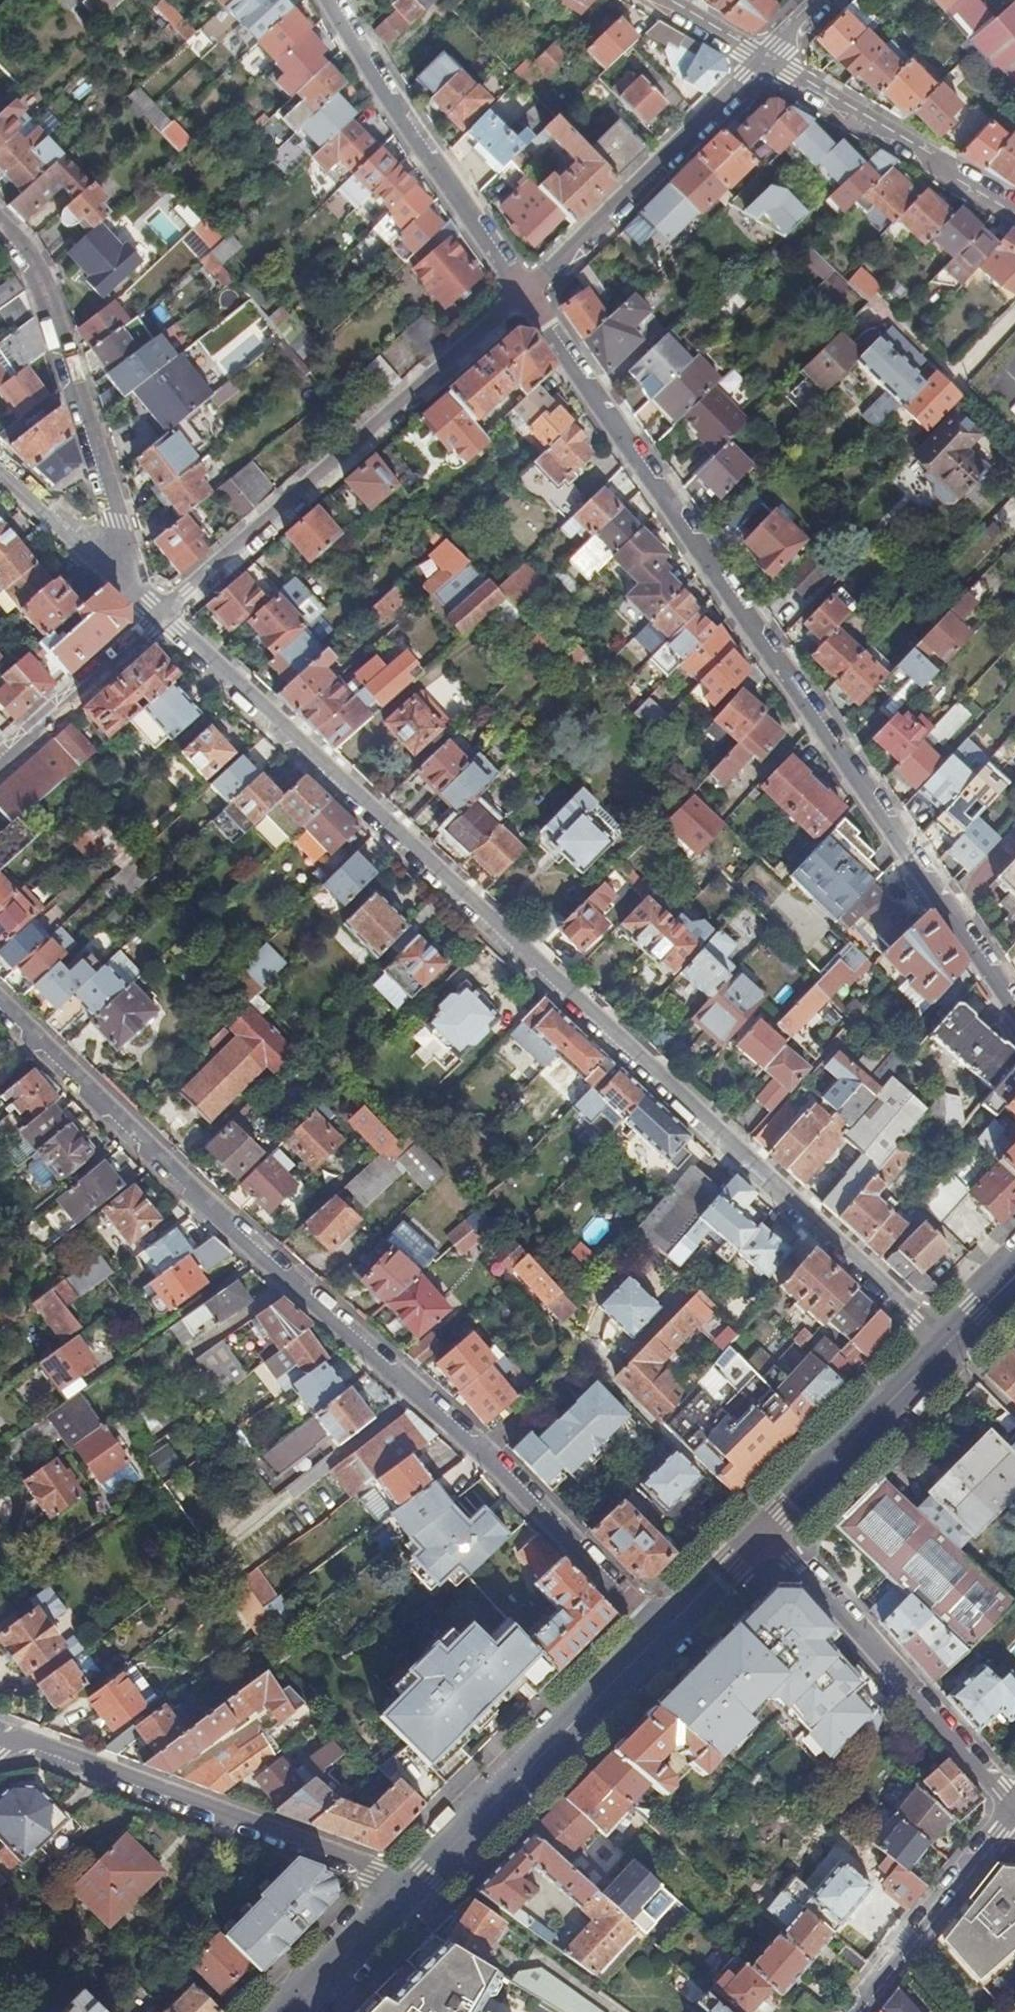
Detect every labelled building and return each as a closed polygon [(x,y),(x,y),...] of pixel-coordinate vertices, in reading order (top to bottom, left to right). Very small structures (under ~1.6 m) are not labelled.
[(83,4),(101,24),(126,0),(87,0),(83,4)] [(155,7),(155,8),(163,1),(162,0),(148,0),(155,7)] [(225,10),(225,9),(200,32),(215,48),(240,26),(240,25),(266,0),(235,0),(225,10)] [(225,9),(225,10),(235,0),(216,0),(225,9)] [(240,25),(240,26),(258,44),(294,11),(284,0),(266,0),(240,25)] [(397,11),(374,33),(388,48),(425,13),(439,0),(398,0),(392,6),(397,11)] [(572,6),(571,8),(583,15),(587,10),(571,0),(568,0),(566,3),(572,6)] [(587,10),(597,0),(571,0),(587,10)] [(753,32),(759,26),(782,3),(779,0),(699,0),(753,32)] [(816,36),(836,56),(865,28),(875,17),(858,0),(853,0),(816,36)] [(945,12),(959,0),(935,0),(945,12)] [(975,47),(1014,93),(1014,0),(995,17),(980,0),(959,0),(945,12),(950,18),(975,47)] [(163,1),(155,8),(171,25),(176,30),(184,24),(163,1)] [(312,31),(294,11),(258,44),(276,64),(281,60),(309,34),(312,31)] [(638,42),(618,21),(586,51),(606,72),(631,48),(638,42)] [(686,77),(683,83),(705,96),(725,76),(722,60),(658,22),(647,33),(670,47),(666,54),(673,69),(686,77)] [(184,24),(176,30),(187,43),(196,36),(184,23),(184,24)] [(883,46),(865,28),(836,56),(854,74),(857,71),(883,46)] [(309,34),(281,60),(292,71),(286,76),(277,84),(292,100),(326,67),(328,65),(320,57),(326,52),(309,34)] [(890,39),(883,46),(857,71),(878,92),(882,88),(882,87),(903,66),(910,60),(910,59),(890,39)] [(556,43),(555,42),(532,67),(519,80),(528,90),(533,85),(542,75),(545,77),(567,55),(556,43)] [(439,93),(430,102),(447,118),(475,89),(441,56),(422,75),(439,93)] [(276,64),(286,76),(292,71),(281,60),(276,64)] [(882,87),(882,88),(908,114),(913,109),(936,86),(910,60),(903,66),(882,87)] [(532,67),(526,62),(513,75),(519,80),(532,67)] [(346,88),(326,67),(292,100),(277,114),(296,135),(301,130),(336,97),(346,88)] [(642,79),(636,84),(620,100),(632,112),(645,126),(666,105),(673,112),(685,102),(653,70),(643,80),(642,79)] [(636,84),(629,77),(613,93),(615,95),(620,100),(636,84)] [(585,92),(601,109),(606,103),(615,95),(613,93),(599,79),(585,92)] [(940,82),(936,86),(913,109),(938,133),(953,119),(948,114),(960,103),(940,82)] [(533,85),(528,90),(536,98),(541,93),(533,85)] [(138,89),(128,98),(143,114),(153,105),(138,89)] [(476,90),(475,89),(447,118),(461,132),(489,103),(476,90)] [(501,125),(521,103),(506,90),(486,111),(501,125)] [(615,95),(606,103),(623,121),(632,112),(620,100),(615,95)] [(357,117),(336,97),(301,130),(321,151),(352,122),(357,117)] [(15,103),(0,117),(0,149),(15,134),(19,131),(30,121),(15,103)] [(743,124),(745,126),(730,141),(744,155),(748,151),(761,138),(789,111),(776,103),(767,104),(754,117),(752,115),(743,124)] [(797,103),(789,111),(761,138),(779,156),(791,144),(812,123),(805,120),(810,111),(797,103)] [(505,132),(486,114),(465,136),(501,172),(511,162),(556,120),(551,115),(541,104),(512,132),(508,129),(505,132)] [(153,105),(143,114),(155,128),(161,134),(171,125),(153,105)] [(976,106),(953,132),(966,145),(990,119),(976,106)] [(556,111),(551,115),(556,120),(560,116),(556,111)] [(1005,133),(990,119),(966,145),(959,152),(983,167),(1013,131),(1010,128),(1005,133)] [(56,129),(49,120),(38,131),(46,139),(56,129)] [(551,177),(538,190),(564,216),(573,226),(618,182),(589,152),(556,120),(511,162),(519,171),(551,140),(577,165),(558,185),(551,177)] [(352,122),(321,151),(312,159),(341,189),(380,151),(352,122)] [(648,152),(619,122),(589,152),(618,182),(648,152)] [(171,125),(161,134),(179,154),(191,143),(173,123),(171,125)] [(815,169),(817,166),(838,189),(863,165),(841,141),(834,147),(812,123),(791,144),(815,169)] [(1013,131),(983,167),(1014,185),(1014,129),(1013,131)] [(15,134),(0,149),(0,179),(1,180),(5,177),(31,152),(46,139),(38,131),(36,130),(23,142),(15,134)] [(722,134),(696,160),(726,190),(727,191),(755,164),(750,160),(744,155),(730,141),(722,134)] [(46,139),(31,152),(49,171),(63,158),(46,139)] [(398,169),(380,151),(341,189),(340,190),(359,208),(373,194),(398,169)] [(748,151),(744,155),(750,160),(754,156),(748,151)] [(49,171),(31,152),(5,177),(22,196),(49,171)] [(878,152),(863,165),(838,189),(835,192),(850,208),(862,196),(889,171),(898,162),(878,152)] [(63,158),(49,171),(22,196),(8,208),(23,223),(62,188),(74,202),(90,187),(63,158)] [(696,160),(670,186),(698,214),(700,216),(726,190),(696,160)] [(511,162),(501,172),(490,182),(501,193),(522,173),(519,171),(511,162)] [(416,188),(398,169),(373,194),(391,213),(414,189),(416,188)] [(777,182),(764,169),(726,206),(784,240),(809,217),(787,193),(780,200),(767,192),(777,182)] [(919,198),(889,171),(862,196),(893,224),(896,220),(919,198)] [(518,232),(532,247),(564,216),(538,190),(531,183),(502,211),(520,229),(518,232)] [(90,187),(74,202),(62,213),(60,218),(60,220),(61,223),(63,226),(67,228),(70,229),(73,228),(75,227),(78,225),(85,219),(95,231),(99,227),(110,217),(100,206),(106,200),(92,185),(90,187)] [(698,214),(670,186),(623,231),(641,249),(657,233),(668,244),(698,214)] [(431,206),(414,189),(391,213),(379,225),(396,241),(425,212),(431,206)] [(924,192),(919,198),(896,220),(924,246),(952,217),(924,192)] [(175,209),(175,210),(193,230),(194,231),(201,224),(181,204),(175,209)] [(958,210),(952,217),(924,246),(922,249),(929,256),(938,246),(952,259),(980,229),(958,210)] [(442,230),(425,212),(396,241),(393,244),(409,261),(414,257),(442,230)] [(481,277),(451,242),(460,233),(452,220),(442,230),(414,257),(422,267),(415,272),(445,308),(481,277)] [(207,224),(204,221),(201,224),(194,231),(211,254),(226,238),(212,221),(207,224)] [(903,233),(893,224),(885,232),(895,241),(903,233)] [(99,227),(95,231),(68,255),(89,278),(120,250),(99,227)] [(997,245),(980,229),(952,259),(971,275),(977,268),(997,245)] [(997,245),(977,268),(996,287),(1008,275),(1012,279),(1012,280),(1014,283),(1014,231),(1011,229),(997,245)] [(239,248),(229,236),(211,254),(220,265),(239,248)] [(211,254),(202,262),(226,289),(236,282),(220,265),(211,254)] [(587,293),(561,310),(584,344),(608,321),(599,308),(611,299),(588,266),(576,277),(587,293)] [(881,289),(860,269),(848,283),(869,302),(881,289)] [(900,300),(915,283),(904,271),(887,289),(900,300)] [(820,273),(813,280),(819,285),(826,278),(820,273)] [(0,287),(0,308),(23,291),(14,277),(0,287)] [(248,281),(241,287),(253,300),(260,294),(248,281)] [(630,285),(623,292),(630,299),(633,296),(637,292),(630,285)] [(12,329),(31,316),(23,291),(0,308),(0,314),(12,329)] [(630,299),(608,321),(584,344),(605,375),(641,340),(641,323),(650,314),(633,296),(630,299)] [(716,305),(708,296),(697,306),(706,315),(716,305)] [(253,300),(216,329),(231,349),(269,320),(260,309),(253,300)] [(129,325),(114,304),(78,331),(92,351),(129,325)] [(307,330),(294,314),(277,330),(278,332),(290,347),(303,334),(307,330)] [(650,314),(641,323),(641,340),(659,323),(650,314)] [(136,319),(129,325),(92,351),(86,356),(92,376),(103,367),(109,375),(153,343),(136,319)] [(32,320),(3,341),(23,369),(25,367),(43,354),(32,320)] [(277,330),(269,320),(231,349),(247,370),(275,347),(270,339),(278,332),(277,330)] [(216,329),(201,341),(216,361),(231,349),(216,329)] [(918,357),(890,329),(857,362),(893,397),(888,402),(882,396),(863,416),(878,430),(902,406),(925,382),(909,366),(918,357)] [(671,332),(666,336),(675,345),(666,354),(682,371),(696,357),(671,332)] [(851,346),(839,333),(800,371),(806,377),(824,395),(839,381),(857,362),(860,360),(849,348),(851,346)] [(303,334),(290,347),(297,355),(303,363),(316,350),(303,334)] [(531,336),(517,335),(448,395),(474,425),(510,393),(518,391),(525,398),(536,387),(554,370),(531,336)] [(666,336),(657,345),(628,373),(635,380),(652,399),(682,371),(666,354),(675,345),(666,336)] [(160,337),(153,343),(109,375),(106,377),(116,390),(100,403),(104,416),(125,400),(155,377),(156,376),(146,363),(156,355),(152,350),(163,343),(160,337)] [(0,343),(0,386),(23,369),(3,341),(0,343)] [(231,349),(216,361),(232,383),(247,370),(231,349)] [(297,355),(287,362),(302,381),(311,374),(303,363),(297,355)] [(696,357),(682,371),(652,399),(676,424),(681,418),(714,388),(720,382),(696,357)] [(380,359),(360,375),(382,400),(401,383),(380,359)] [(0,386),(0,389),(21,418),(47,398),(25,367),(23,369),(0,386)] [(628,373),(625,376),(632,383),(635,380),(628,373)] [(934,373),(925,382),(902,406),(929,432),(961,400),(935,373),(934,373)] [(165,390),(155,377),(125,400),(135,414),(165,390)] [(824,395),(806,377),(784,400),(802,418),(824,395)] [(239,392),(232,383),(211,400),(218,409),(239,392)] [(529,431),(548,450),(572,427),(574,426),(562,413),(567,409),(558,400),(554,405),(536,387),(525,398),(514,409),(533,428),(529,431)] [(704,441),(702,444),(715,456),(727,444),(743,428),(749,422),(714,388),(681,418),(704,441)] [(887,391),(882,396),(888,402),(893,397),(887,391)] [(21,418),(0,433),(0,439),(8,447),(60,407),(55,392),(47,398),(21,418)] [(478,429),(448,395),(420,419),(450,453),(452,451),(464,465),(490,442),(485,437),(480,431),(478,429)] [(71,439),(60,407),(8,447),(32,469),(71,439)] [(930,472),(926,476),(933,484),(938,479),(939,481),(941,480),(958,498),(961,500),(976,484),(986,473),(963,452),(968,448),(978,437),(956,415),(915,457),(930,472)] [(498,424),(494,419),(480,431),(485,437),(498,424)] [(184,422),(136,461),(161,495),(199,464),(192,455),(203,445),(184,422)] [(561,521),(564,518),(568,522),(589,502),(571,483),(581,474),(577,469),(591,456),(580,446),(585,441),(572,427),(548,450),(519,479),(521,485),(524,490),(528,494),(532,498),(536,500),(544,503),(561,521)] [(79,465),(71,439),(32,469),(51,487),(79,465)] [(727,444),(715,456),(696,475),(714,494),(720,500),(752,468),(727,444)] [(390,446),(376,458),(399,488),(407,498),(421,487),(390,446)] [(968,448),(963,452),(986,473),(990,469),(968,448)] [(199,464),(161,495),(181,520),(186,516),(213,495),(201,480),(208,475),(206,473),(220,462),(213,453),(199,464)] [(399,488),(376,458),(346,484),(371,513),(391,495),(399,488)] [(251,464),(231,480),(256,510),(275,493),(251,464)] [(990,469),(986,473),(976,484),(987,495),(1001,480),(990,469)] [(696,475),(691,480),(710,498),(714,494),(696,475)] [(938,479),(933,484),(933,492),(944,503),(953,504),(958,498),(941,480),(939,481),(938,479)] [(231,480),(218,490),(244,521),(256,510),(231,480)] [(601,491),(589,502),(568,522),(560,529),(570,539),(584,527),(594,537),(621,511),(601,491)] [(815,494),(808,501),(817,511),(820,514),(828,506),(815,494)] [(774,512),(773,514),(762,504),(734,533),(745,543),(744,545),(761,560),(756,566),(770,580),(776,574),(776,575),(806,542),(774,512)] [(828,506),(820,514),(834,528),(842,520),(828,506)] [(341,539),(315,511),(287,536),(311,564),(341,539)] [(621,511),(594,537),(570,561),(590,581),(602,569),(612,558),(640,531),(621,511)] [(817,511),(812,516),(829,533),(834,528),(820,514),(817,511)] [(181,520),(153,542),(179,576),(206,554),(197,543),(203,538),(186,516),(181,520)] [(2,525),(0,527),(0,558),(18,544),(2,525)] [(18,544),(0,558),(0,589),(1,590),(34,563),(26,554),(47,537),(37,528),(18,544)] [(666,557),(640,531),(612,558),(639,584),(659,563),(666,557)] [(443,570),(423,587),(432,596),(470,563),(449,544),(446,540),(430,555),(443,570)] [(803,598),(835,564),(819,549),(787,583),(803,598)] [(51,583),(34,563),(1,590),(16,607),(19,611),(51,583)] [(639,584),(640,587),(630,597),(627,599),(651,622),(681,592),(665,577),(669,574),(659,563),(639,584)] [(278,593),(254,564),(207,605),(232,633),(278,593)] [(545,586),(523,565),(497,589),(505,599),(518,613),(545,586)] [(582,589),(562,569),(555,577),(574,596),(582,589)] [(51,583),(19,611),(43,639),(50,633),(64,622),(81,606),(57,579),(51,584),(51,583)] [(325,612),(299,581),(278,599),(250,623),(265,639),(261,642),(264,645),(259,650),(268,658),(273,655),(275,658),(306,629),(325,612)] [(497,589),(489,581),(417,643),(364,689),(354,698),(314,732),(335,750),(373,717),(366,709),(371,704),(378,712),(413,681),(407,674),(416,666),(422,672),(505,599),(497,589)] [(990,591),(979,581),(888,678),(879,687),(891,699),(910,679),(922,690),(937,674),(925,662),(932,654),(945,666),(970,639),(958,626),(990,591)] [(405,591),(399,583),(368,612),(379,624),(414,592),(409,587),(405,591)] [(50,633),(43,639),(39,643),(43,648),(66,674),(123,623),(123,607),(102,588),(81,606),(64,622),(67,626),(78,617),(82,621),(64,637),(61,634),(55,639),(50,633)] [(0,591),(0,611),(5,616),(16,607),(1,590),(0,591)] [(693,604),(681,592),(651,622),(670,641),(695,616),(697,614),(691,607),(693,604)] [(860,597),(852,606),(856,610),(864,601),(860,597)] [(832,599),(806,627),(823,644),(837,630),(849,616),(832,599)] [(422,616),(417,610),(366,654),(373,662),(355,678),(364,689),(417,643),(406,630),(422,616)] [(701,623),(695,616),(670,641),(666,645),(684,662),(715,632),(704,620),(701,623)] [(719,627),(715,632),(684,662),(679,666),(692,679),(696,674),(703,680),(731,653),(734,650),(719,627)] [(325,651),(306,630),(275,658),(269,664),(288,686),(325,651)] [(823,644),(810,658),(836,682),(863,655),(863,654),(837,630),(823,644)] [(43,648),(39,643),(32,649),(37,654),(43,648)] [(177,678),(152,650),(83,713),(108,740),(117,732),(129,722),(138,713),(132,707),(141,698),(146,705),(172,683),(177,678)] [(327,650),(325,651),(288,686),(276,697),(296,714),(334,681),(323,670),(335,659),(327,650)] [(731,653),(703,680),(700,683),(710,692),(704,699),(713,708),(731,690),(734,692),(751,674),(731,653)] [(26,654),(13,666),(41,697),(54,685),(26,654)] [(888,678),(863,655),(836,682),(834,684),(859,708),(879,687),(888,678)] [(0,690),(0,703),(15,720),(41,697),(13,666),(1,676),(7,683),(0,690)] [(343,691),(334,681),(296,714),(314,732),(354,698),(349,691),(343,691)] [(146,705),(138,713),(129,722),(153,750),(166,738),(170,742),(201,715),(172,683),(146,705)] [(441,728),(448,722),(422,693),(415,700),(414,699),(385,725),(414,756),(442,729),(441,728)] [(739,744),(765,714),(742,693),(703,736),(715,747),(728,735),(739,744)] [(669,718),(649,698),(633,715),(653,734),(669,718)] [(958,703),(932,730),(901,764),(895,769),(915,788),(940,762),(928,751),(937,742),(941,745),(971,714),(958,703)] [(785,736),(763,717),(739,744),(711,775),(723,787),(752,756),(760,763),(785,736)] [(901,723),(896,718),(875,740),(901,764),(932,730),(920,719),(915,724),(907,717),(901,723)] [(52,823),(36,804),(95,752),(69,725),(0,787),(0,813),(10,824),(0,833),(0,871),(52,823)] [(205,781),(235,753),(210,726),(180,753),(205,781)] [(448,743),(416,773),(417,774),(438,795),(469,765),(449,744),(448,743)] [(259,777),(241,757),(211,786),(228,805),(229,805),(231,803),(259,777)] [(791,759),(762,789),(788,814),(816,786),(805,776),(807,773),(791,759)] [(973,779),(949,759),(915,795),(939,816),(950,804),(973,779)] [(489,786),(469,765),(438,795),(458,817),(473,802),(477,797),(483,792),(489,786)] [(260,775),(259,777),(231,803),(252,826),(276,803),(282,798),(260,775)] [(693,794),(694,795),(723,823),(744,801),(734,791),(728,797),(721,790),(723,787),(711,775),(693,794)] [(304,777),(282,798),(276,803),(298,828),(299,829),(300,827),(330,800),(304,777)] [(827,796),(816,786),(788,814),(814,840),(843,809),(828,795),(827,796)] [(584,790),(547,829),(556,839),(551,844),(583,875),(613,844),(586,817),(599,805),(584,790)] [(487,796),(483,792),(477,797),(482,802),(487,796)] [(665,824),(697,854),(725,825),(723,823),(694,795),(665,824)] [(308,835),(297,846),(330,879),(355,854),(343,843),(359,828),(330,800),(300,827),(308,835)] [(473,802),(458,817),(444,831),(470,855),(472,854),(498,826),(473,802)] [(529,811),(521,803),(512,812),(520,819),(529,811)] [(950,804),(939,816),(932,824),(939,832),(958,811),(950,804)] [(894,863),(856,808),(785,882),(786,883),(790,887),(828,923),(832,927),(837,922),(873,885),(894,863)] [(976,820),(947,852),(970,873),(999,842),(976,820)] [(503,821),(498,826),(472,854),(499,879),(525,852),(503,830),(507,826),(503,821)] [(935,837),(928,828),(922,835),(928,842),(935,837)] [(92,863),(105,852),(86,831),(73,842),(92,863)] [(330,879),(322,887),(323,888),(343,909),(376,876),(355,854),(330,879)] [(997,880),(1011,894),(1004,901),(1014,911),(1007,919),(1014,932),(1014,861),(997,880)] [(108,877),(120,898),(141,886),(128,865),(108,877)] [(0,879),(0,909),(15,896),(0,879)] [(914,926),(873,885),(837,922),(846,930),(850,926),(852,928),(854,926),(872,945),(862,955),(868,960),(873,965),(883,956),(884,957),(914,926)] [(600,887),(566,921),(557,929),(581,953),(608,926),(597,915),(612,898),(600,887)] [(20,930),(33,918),(42,909),(23,888),(15,896),(0,909),(0,949),(20,930)] [(755,910),(774,929),(818,974),(835,957),(773,892),(755,910)] [(376,960),(390,946),(398,955),(416,938),(408,929),(408,928),(374,893),(343,925),(376,960)] [(660,910),(648,898),(621,925),(634,937),(630,941),(644,953),(680,915),(667,903),(660,910)] [(566,921),(553,909),(531,933),(543,944),(557,929),(566,921)] [(928,913),(914,926),(884,957),(905,975),(906,974),(909,973),(913,977),(909,978),(904,984),(908,987),(909,986),(930,1005),(965,966),(928,913)] [(691,924),(680,915),(644,953),(658,967),(662,963),(674,975),(714,932),(703,922),(691,924)] [(20,930),(37,949),(48,939),(50,936),(33,918),(20,930)] [(820,931),(832,943),(840,934),(832,927),(828,923),(820,931)] [(6,963),(13,972),(15,969),(37,949),(20,930),(0,949),(0,968),(6,963)] [(736,947),(720,931),(682,974),(710,1000),(734,973),(737,970),(725,959),(736,947)] [(422,989),(445,966),(416,937),(416,938),(398,955),(393,960),(422,989)] [(840,942),(845,947),(849,943),(844,938),(840,942)] [(48,939),(37,949),(15,969),(32,987),(33,987),(49,972),(48,971),(53,967),(67,954),(60,946),(57,949),(48,939)] [(265,945),(242,968),(262,988),(285,966),(265,945)] [(852,946),(822,978),(788,1012),(778,1023),(777,1024),(791,1037),(799,1045),(803,1041),(795,1034),(844,983),(849,988),(858,978),(854,973),(868,960),(862,955),(853,946),(852,946)] [(33,987),(45,1000),(34,1011),(44,1022),(67,1001),(72,997),(102,968),(90,956),(65,980),(53,967),(48,971),(49,972),(33,987)] [(422,989),(393,960),(382,972),(396,986),(386,996),(398,1009),(408,998),(410,1000),(422,989)] [(104,966),(102,968),(72,997),(85,1011),(83,1013),(91,1022),(126,989),(104,966)] [(242,968),(229,981),(249,1002),(250,1002),(256,996),(263,989),(262,988),(242,968)] [(734,973),(710,1000),(696,1016),(727,1045),(760,1007),(764,1002),(734,973)] [(459,1059),(500,1017),(466,982),(425,1023),(431,1031),(431,1035),(445,1050),(451,1050),(459,1059)] [(131,985),(126,989),(91,1022),(68,1044),(79,1055),(100,1035),(116,1052),(158,1013),(131,985)] [(266,1027),(258,1018),(268,1008),(256,996),(250,1002),(249,1002),(237,1014),(242,1019),(231,1031),(237,1038),(224,1051),(222,1049),(220,1050),(222,1053),(209,1065),(207,1063),(206,1064),(208,1067),(195,1079),(193,1077),(191,1079),(193,1081),(180,1093),(178,1091),(176,1093),(209,1126),(210,1125),(208,1123),(221,1110),(223,1112),(225,1110),(223,1108),(236,1095),(238,1098),(239,1096),(237,1094),(250,1081),(252,1083),(254,1082),(251,1079),(265,1066),(272,1073),(292,1054),(276,1037),(278,1035),(268,1025),(266,1027)] [(542,999),(520,1021),(557,1056),(579,1033),(542,999)] [(80,1015),(67,1001),(44,1022),(59,1035),(80,1015)] [(929,1036),(992,1091),(994,1089),(1014,1063),(1014,1058),(956,1005),(929,1036)] [(750,1066),(754,1062),(762,1068),(763,1070),(783,1046),(784,1045),(758,1022),(737,1047),(739,1049),(735,1053),(750,1066)] [(227,1035),(222,1029),(208,1043),(213,1049),(227,1035)] [(579,1033),(557,1056),(591,1088),(613,1065),(579,1033)] [(2,1051),(11,1043),(5,1038),(0,1043),(0,1049),(2,1051)] [(775,1080),(757,1101),(771,1113),(790,1092),(809,1069),(783,1046),(763,1070),(775,1080)] [(840,1079),(822,1099),(836,1112),(861,1083),(876,1096),(891,1079),(906,1062),(895,1053),(871,1080),(838,1051),(825,1067),(840,1079)] [(878,1064),(870,1055),(861,1065),(870,1072),(878,1064)] [(994,1089),(1010,1103),(1014,1097),(1014,1063),(994,1089)] [(613,1065),(591,1088),(572,1108),(589,1124),(607,1105),(621,1119),(644,1094),(613,1065)] [(15,1101),(4,1110),(8,1114),(13,1110),(27,1126),(51,1105),(58,1100),(32,1069),(0,1097),(4,1102),(11,1096),(15,1101)] [(845,1138),(863,1118),(880,1134),(863,1154),(847,1173),(848,1173),(822,1204),(838,1218),(901,1143),(926,1112),(891,1079),(876,1096),(861,1083),(836,1112),(830,1118),(831,1119),(786,1171),(809,1192),(816,1184),(810,1179),(825,1161),(831,1161),(836,1155),(836,1149),(845,1138)] [(342,1085),(334,1093),(355,1115),(362,1108),(342,1085)] [(946,1095),(937,1087),(932,1117),(955,1135),(966,1123),(961,1099),(946,1095)] [(451,1094),(444,1101),(480,1135),(487,1128),(479,1120),(481,1118),(462,1100),(459,1103),(451,1094)] [(644,1094),(621,1119),(667,1161),(690,1137),(644,1094)] [(1010,1103),(1004,1110),(1014,1120),(1014,1097),(1010,1103)] [(1,1148),(17,1167),(36,1153),(41,1149),(40,1147),(67,1126),(68,1127),(84,1114),(72,1103),(58,1114),(51,1105),(27,1126),(13,1110),(8,1114),(0,1121),(0,1133),(8,1142),(1,1148)] [(797,1111),(788,1104),(755,1141),(763,1149),(797,1111)] [(371,1145),(373,1144),(382,1154),(383,1155),(396,1143),(362,1108),(355,1115),(349,1121),(371,1145)] [(813,1112),(811,1109),(770,1156),(786,1171),(831,1119),(830,1118),(821,1110),(820,1110),(816,1108),(813,1112)] [(314,1169),(341,1142),(313,1113),(286,1140),(314,1169)] [(40,1147),(41,1149),(36,1153),(57,1179),(88,1153),(77,1139),(95,1125),(84,1114),(68,1127),(67,1126),(40,1147)] [(863,1118),(845,1138),(863,1154),(880,1134),(863,1118)] [(1005,1133),(995,1121),(978,1142),(1000,1163),(1014,1178),(1014,1146),(1005,1155),(995,1144),(1005,1133)] [(207,1150),(235,1179),(260,1154),(232,1125),(207,1150)] [(425,1135),(419,1128),(411,1136),(417,1143),(418,1143),(425,1135)] [(382,1154),(376,1159),(367,1168),(384,1187),(400,1173),(393,1165),(399,1160),(417,1143),(411,1136),(400,1148),(396,1143),(383,1155),(382,1154)] [(417,1143),(399,1160),(426,1191),(443,1174),(418,1143),(417,1143)] [(901,1143),(838,1218),(865,1243),(891,1212),(895,1207),(891,1204),(887,1208),(875,1199),(913,1153),(901,1143)] [(268,1214),(295,1187),(267,1158),(240,1185),(227,1198),(241,1210),(253,1198),(268,1214)] [(971,1194),(1001,1223),(1014,1209),(1014,1178),(1000,1163),(971,1194)] [(74,1195),(62,1206),(77,1225),(123,1188),(103,1164),(71,1191),(74,1195)] [(720,1193),(692,1167),(636,1231),(639,1234),(665,1257),(720,1193)] [(367,1168),(345,1186),(364,1206),(384,1187),(367,1168)] [(968,1191),(950,1174),(924,1205),(922,1207),(940,1225),(968,1195),(968,1191)] [(734,1177),(720,1193),(665,1257),(663,1258),(676,1269),(709,1231),(724,1243),(715,1254),(727,1264),(735,1253),(755,1230),(746,1222),(748,1218),(737,1209),(751,1193),(734,1177)] [(128,1246),(160,1221),(134,1186),(102,1212),(128,1246)] [(332,1198),(328,1202),(301,1226),(330,1252),(358,1221),(332,1198)] [(895,1215),(891,1212),(865,1243),(880,1257),(886,1250),(922,1207),(924,1205),(917,1200),(910,1208),(909,1214),(905,1217),(898,1212),(895,1215)] [(466,1222),(448,1239),(454,1246),(473,1230),(466,1222)] [(948,1246),(926,1224),(897,1253),(916,1270),(921,1275),(923,1273),(948,1246)] [(755,1230),(735,1253),(766,1278),(789,1251),(758,1226),(755,1230)] [(175,1230),(144,1252),(161,1276),(213,1238),(202,1228),(187,1239),(189,1243),(186,1245),(175,1230)] [(548,1308),(549,1307),(554,1313),(564,1323),(575,1309),(545,1276),(509,1237),(494,1253),(493,1254),(510,1274),(513,1270),(548,1308)] [(213,1238),(161,1276),(150,1285),(157,1295),(151,1298),(150,1305),(156,1313),(161,1314),(168,1310),(168,1311),(204,1285),(193,1270),(200,1265),(206,1274),(232,1254),(213,1238)] [(383,1243),(353,1275),(385,1305),(419,1276),(383,1243)] [(801,1314),(804,1312),(822,1327),(827,1321),(855,1291),(811,1249),(779,1287),(795,1302),(788,1309),(792,1313),(796,1309),(801,1314)] [(886,1250),(880,1257),(906,1281),(916,1270),(897,1253),(895,1255),(892,1255),(886,1250)] [(100,1257),(67,1281),(80,1299),(106,1280),(113,1275),(100,1257)] [(917,1292),(932,1292),(938,1287),(923,1273),(921,1275),(916,1270),(906,1281),(917,1292)] [(416,1341),(450,1312),(419,1276),(385,1305),(416,1341)] [(627,1277),(597,1307),(609,1319),(618,1328),(630,1339),(659,1309),(627,1277)] [(32,1304),(63,1341),(81,1329),(65,1310),(78,1300),(63,1281),(32,1304)] [(251,1303),(236,1282),(182,1320),(190,1333),(212,1318),(217,1326),(251,1303)] [(877,1312),(855,1291),(827,1321),(849,1342),(877,1312)] [(710,1308),(696,1294),(615,1377),(662,1425),(686,1396),(728,1347),(739,1334),(710,1311),(710,1308)] [(269,1347),(258,1356),(263,1363),(285,1347),(284,1346),(304,1331),(304,1332),(313,1326),(282,1299),(255,1318),(259,1324),(255,1326),(259,1332),(263,1330),(270,1339),(266,1343),(269,1347)] [(544,1312),(540,1315),(545,1320),(547,1319),(549,1317),(544,1312)] [(888,1322),(877,1312),(849,1342),(849,1343),(850,1344),(847,1348),(856,1356),(862,1363),(888,1337),(888,1322)] [(540,1315),(534,1320),(539,1325),(545,1320),(540,1315)] [(82,1331),(83,1331),(39,1363),(59,1391),(94,1365),(91,1360),(95,1353),(115,1339),(100,1318),(82,1331)] [(812,1337),(804,1330),(792,1342),(800,1349),(812,1337)] [(284,1346),(285,1347),(263,1363),(285,1392),(291,1387),(324,1363),(324,1364),(327,1362),(304,1332),(304,1331),(284,1346)] [(443,1346),(432,1334),(406,1356),(418,1367),(443,1346)] [(471,1335),(437,1364),(459,1392),(490,1366),(495,1362),(471,1335)] [(772,1364),(758,1378),(776,1395),(775,1397),(802,1423),(814,1411),(798,1394),(824,1368),(828,1365),(838,1354),(839,1352),(823,1337),(786,1377),(772,1364)] [(220,1342),(194,1360),(220,1395),(246,1376),(220,1342)] [(728,1347),(686,1396),(662,1425),(692,1454),(724,1416),(732,1423),(711,1447),(745,1481),(802,1423),(775,1397),(776,1395),(758,1378),(745,1364),(728,1347)] [(984,1370),(988,1373),(1009,1352),(1005,1348),(984,1370)] [(985,1375),(1014,1405),(1014,1356),(1010,1350),(1009,1352),(988,1373),(985,1375)] [(757,1351),(745,1364),(758,1378),(771,1365),(757,1351)] [(838,1354),(828,1365),(845,1380),(855,1370),(848,1365),(838,1354)] [(856,1356),(852,1361),(858,1367),(862,1363),(856,1356)] [(858,1367),(852,1361),(848,1365),(855,1370),(858,1367)] [(324,1363),(291,1387),(313,1416),(345,1392),(324,1364),(324,1363)] [(459,1392),(457,1393),(484,1425),(516,1398),(490,1366),(459,1392)] [(824,1368),(798,1394),(814,1411),(841,1385),(824,1368)] [(566,1412),(546,1432),(553,1438),(544,1447),(541,1444),(532,1453),(521,1442),(512,1451),(545,1484),(560,1470),(563,1466),(570,1474),(574,1470),(606,1438),(613,1432),(627,1417),(594,1384),(584,1394),(591,1400),(581,1410),(572,1419),(566,1412)] [(301,1426),(302,1427),(261,1458),(262,1459),(277,1478),(316,1446),(308,1435),(321,1425),(337,1448),(373,1419),(350,1389),(350,1388),(345,1392),(313,1416),(301,1426)] [(591,1400),(584,1394),(575,1403),(581,1410),(591,1400)] [(86,1407),(77,1395),(45,1417),(68,1449),(70,1448),(73,1446),(100,1427),(86,1407)] [(581,1410),(575,1403),(566,1412),(572,1419),(581,1410)] [(994,1420),(1006,1434),(1014,1427),(1014,1424),(1004,1411),(994,1420)] [(436,1436),(409,1412),(356,1455),(374,1481),(375,1482),(411,1455),(436,1436)] [(732,1423),(724,1416),(692,1454),(708,1471),(717,1461),(741,1485),(745,1481),(711,1447),(732,1423)] [(100,1484),(129,1463),(101,1426),(100,1427),(73,1446),(84,1461),(79,1465),(87,1476),(92,1473),(100,1484)] [(240,1430),(231,1435),(254,1465),(262,1459),(261,1458),(240,1430)] [(553,1438),(546,1432),(537,1440),(541,1444),(544,1447),(553,1438)] [(530,1433),(521,1442),(532,1453),(541,1444),(537,1440),(530,1433)] [(928,1496),(914,1511),(954,1548),(1014,1485),(1014,1461),(987,1434),(957,1466),(954,1464),(951,1469),(945,1473),(947,1475),(928,1495),(928,1496)] [(1005,1445),(1014,1454),(1014,1435),(1006,1444),(1005,1445)] [(675,1450),(664,1440),(640,1463),(651,1474),(675,1450)] [(68,1449),(65,1452),(68,1457),(74,1453),(70,1448),(68,1449)] [(640,1485),(667,1511),(702,1478),(675,1450),(651,1474),(640,1485)] [(156,1451),(145,1459),(160,1479),(171,1472),(156,1451)] [(355,1455),(332,1473),(351,1497),(374,1481),(356,1455),(355,1455)] [(378,1486),(358,1500),(376,1525),(389,1516),(432,1484),(411,1455),(375,1482),(378,1486)] [(53,1460),(25,1480),(53,1519),(82,1497),(70,1481),(73,1479),(67,1471),(62,1474),(53,1460)] [(717,1461),(708,1471),(732,1494),(738,1488),(741,1485),(717,1461)] [(296,1495),(327,1474),(319,1462),(288,1484),(296,1495)] [(833,1529),(873,1567),(907,1598),(881,1625),(933,1684),(966,1654),(1014,1604),(1008,1598),(954,1548),(914,1511),(881,1480),(833,1529)] [(449,1506),(432,1484),(389,1516),(406,1539),(449,1506)] [(634,1578),(648,1579),(676,1551),(660,1535),(655,1540),(635,1520),(652,1504),(637,1488),(620,1505),(620,1504),(590,1533),(634,1578)] [(468,1526),(449,1506),(406,1539),(419,1551),(410,1560),(437,1588),(446,1579),(457,1568),(467,1579),(510,1538),(483,1510),(468,1526)] [(534,1586),(557,1610),(527,1641),(557,1672),(613,1614),(537,1535),(517,1554),(540,1580),(534,1586)] [(879,1596),(877,1598),(866,1608),(881,1625),(907,1598),(873,1567),(867,1573),(855,1584),(850,1589),(858,1598),(865,1592),(870,1587),(876,1594),(879,1596)] [(255,1569),(242,1579),(262,1609),(276,1599),(255,1569)] [(234,1585),(227,1590),(258,1635),(273,1625),(262,1609),(242,1579),(234,1585)] [(43,1661),(52,1674),(73,1659),(63,1646),(47,1624),(66,1610),(48,1586),(30,1600),(36,1608),(0,1635),(0,1641),(25,1674),(43,1661)] [(14,1611),(5,1598),(0,1601),(0,1620),(14,1611)] [(278,1598),(262,1609),(273,1625),(280,1635),(296,1623),(278,1598)] [(407,1747),(428,1767),(516,1677),(534,1695),(542,1686),(557,1672),(527,1641),(512,1625),(491,1646),(469,1624),(441,1651),(434,1643),(407,1670),(414,1677),(375,1715),(378,1719),(384,1725),(394,1734),(407,1747)] [(74,1638),(63,1646),(73,1659),(83,1650),(74,1638)] [(284,1641),(273,1648),(282,1662),(292,1654),(284,1641)] [(73,1659),(52,1674),(37,1685),(54,1709),(88,1684),(87,1682),(101,1672),(84,1650),(83,1650),(73,1659)] [(946,1698),(977,1734),(991,1721),(999,1729),(1009,1721),(1010,1723),(1014,1719),(1014,1680),(1009,1673),(1002,1679),(987,1663),(983,1667),(982,1666),(946,1698)] [(144,1707),(143,1706),(156,1697),(134,1667),(89,1701),(102,1718),(104,1718),(113,1730),(144,1707)] [(268,1671),(218,1709),(193,1728),(156,1756),(144,1765),(155,1769),(169,1774),(228,1730),(265,1702),(278,1723),(293,1713),(268,1671)] [(136,1728),(134,1725),(103,1750),(117,1755),(142,1736),(156,1756),(193,1728),(178,1708),(169,1714),(164,1708),(136,1728)] [(678,1729),(654,1710),(612,1753),(650,1785),(665,1798),(674,1789),(673,1779),(661,1769),(663,1767),(658,1762),(668,1753),(675,1752),(676,1751),(690,1762),(687,1765),(702,1778),(718,1760),(706,1751),(679,1728),(678,1729)] [(884,1727),(873,1716),(856,1735),(857,1736),(867,1745),(885,1727),(884,1727)] [(216,1758),(215,1758),(183,1780),(222,1794),(274,1756),(260,1736),(238,1752),(233,1745),(216,1758)] [(314,1772),(309,1775),(313,1781),(315,1781),(319,1777),(352,1751),(338,1738),(311,1759),(314,1763),(309,1766),(314,1772)] [(612,1753),(592,1773),(630,1806),(650,1785),(612,1753)] [(394,1756),(383,1765),(397,1779),(394,1756)] [(280,1759),(255,1779),(279,1808),(303,1789),(280,1759)] [(922,1784),(933,1796),(929,1800),(951,1820),(957,1825),(984,1802),(948,1761),(922,1784)] [(592,1773),(565,1800),(595,1828),(603,1835),(625,1811),(632,1816),(636,1812),(630,1806),(592,1773)] [(313,1781),(303,1789),(279,1808),(275,1811),(276,1812),(274,1813),(308,1825),(339,1801),(338,1801),(319,1784),(323,1780),(319,1777),(315,1781),(313,1781)] [(368,1811),(339,1801),(308,1825),(342,1838),(380,1852),(425,1807),(398,1780),(368,1811)] [(816,1782),(808,1790),(820,1800),(827,1792),(816,1782)] [(917,1790),(895,1817),(930,1846),(951,1820),(929,1800),(917,1790)] [(0,1798),(0,1842),(20,1863),(37,1848),(66,1820),(54,1807),(44,1797),(40,1801),(38,1803),(24,1802),(25,1794),(20,1794),(17,1795),(13,1796),(9,1798),(6,1801),(2,1796),(0,1798)] [(595,1828),(565,1800),(532,1835),(561,1862),(595,1828)] [(930,1846),(895,1817),(873,1844),(889,1858),(908,1873),(930,1846)] [(646,1834),(651,1829),(645,1824),(641,1829),(646,1834)] [(162,1873),(124,1834),(71,1887),(109,1926),(162,1873)] [(534,1868),(593,1921),(563,1953),(595,1976),(636,1929),(561,1862),(532,1835),(476,1891),(551,1944),(556,1938),(517,1910),(537,1889),(524,1879),(534,1868)] [(886,1889),(882,1893),(907,1914),(927,1889),(908,1873),(889,1858),(879,1868),(891,1878),(886,1885),(886,1889)] [(250,1964),(260,1973),(300,1933),(334,1898),(329,1875),(294,1862),(260,1896),(262,1898),(224,1936),(250,1964)] [(998,1862),(939,1936),(979,1982),(1013,1952),(1014,1954),(1014,1953),(1014,1864),(1014,1863),(998,1862)] [(782,1895),(783,1895),(832,1936),(872,1889),(842,1863),(820,1887),(810,1878),(803,1886),(795,1879),(782,1895)] [(769,1911),(789,1928),(781,1937),(780,1938),(810,1963),(811,1963),(833,1937),(832,1936),(783,1895),(769,1911)] [(467,1906),(469,1909),(450,1937),(446,1943),(479,1963),(479,1962),(504,1924),(471,1900),(467,1904),(467,1906)] [(440,1931),(435,1936),(446,1943),(450,1937),(440,1931)] [(190,1964),(220,1994),(250,1964),(220,1934),(190,1964)] [(459,1992),(460,1989),(482,2002),(499,1973),(479,1962),(479,1963),(446,1943),(435,1936),(432,1935),(407,1961),(459,1992)] [(780,1938),(779,1936),(750,1968),(774,1989),(782,1996),(810,1963),(780,1938)] [(846,1948),(837,1958),(858,1976),(867,1965),(846,1948)] [(737,2011),(752,2011),(774,1989),(750,1968),(746,1965),(745,1966),(719,1995),(737,2011)] [(528,1991),(564,2011),(601,2011),(541,1969),(519,1974),(513,1982),(528,1991)] [(476,2011),(459,2002),(459,2003),(448,1996),(447,1998),(441,1994),(430,1997),(429,1994),(394,1974),(374,1994),(377,1997),(373,2004),(374,2009),(380,2011),(478,2011),(476,2011)] [(880,2011),(923,2011),(922,2010),(900,1987),(880,2011)] [(165,2011),(220,2011),(196,1988),(176,2009),(172,2005),(165,2011)] [(81,1992),(61,2011),(102,2011),(81,1992)] [(707,1994),(697,2004),(706,2011),(726,2011),(707,1994)]
